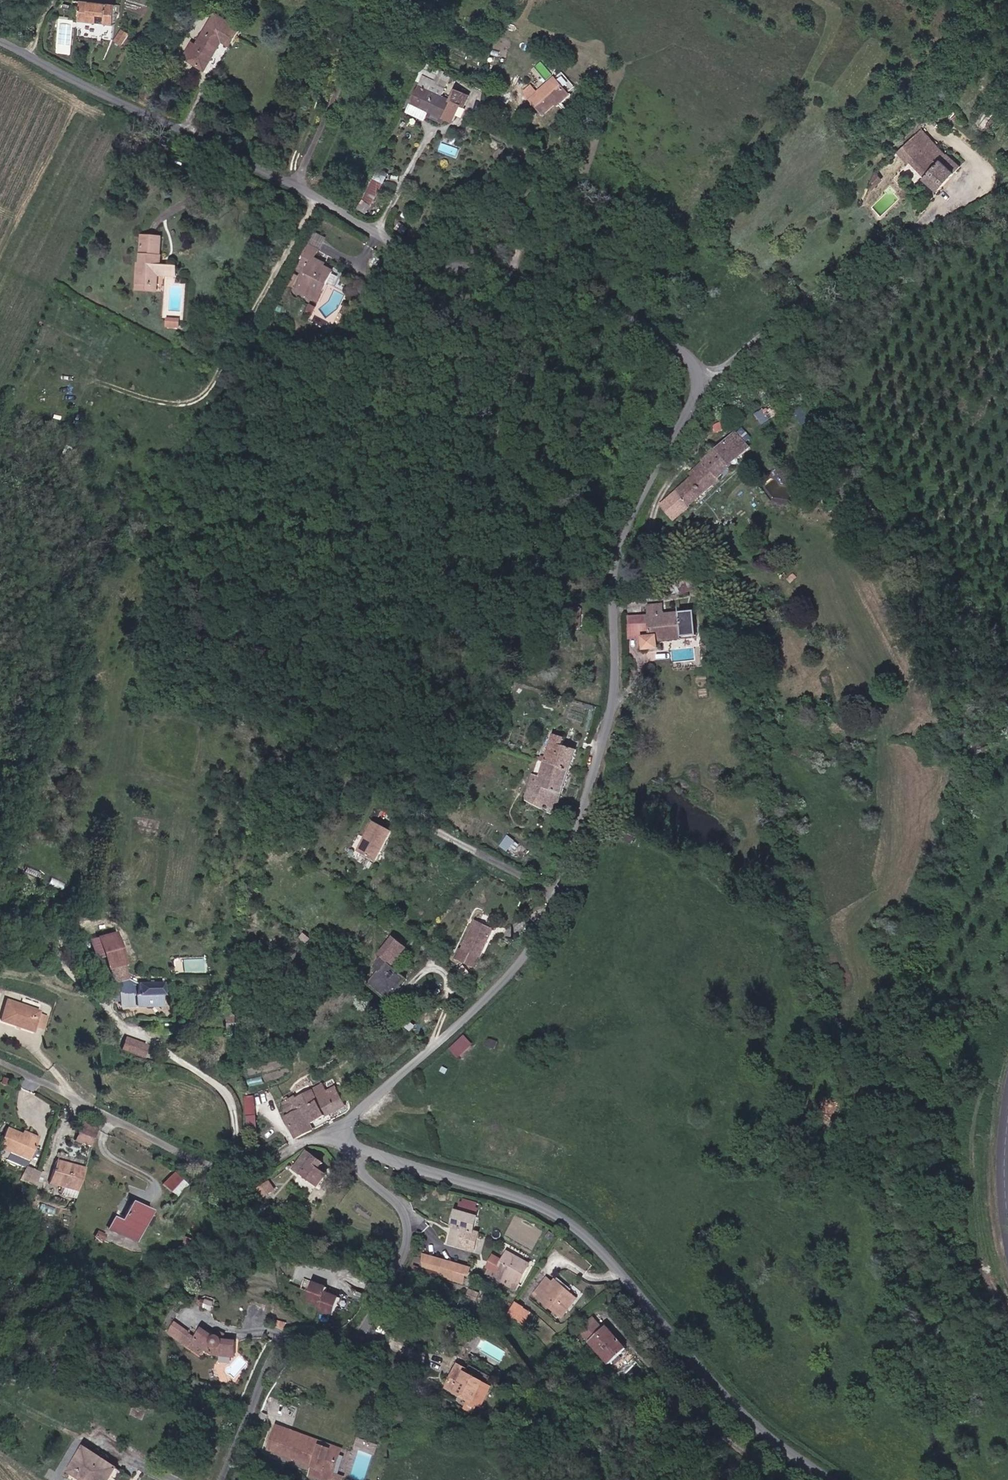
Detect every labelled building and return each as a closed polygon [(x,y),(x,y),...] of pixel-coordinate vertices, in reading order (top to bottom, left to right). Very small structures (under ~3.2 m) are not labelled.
[(87,0),(86,0),(84,22),(101,23),(102,19),(108,19),(108,24),(119,24),(120,3),(87,0)] [(244,28),(217,11),(199,41),(195,39),(185,56),(208,70),(226,40),(234,45),(244,28)] [(132,33),(125,28),(117,40),(124,45),(132,33)] [(448,86),(423,74),(411,100),(455,121),(464,102),(468,104),(472,94),(460,88),(455,98),(444,94),(448,86)] [(559,78),(542,92),(536,84),(526,92),(546,116),(572,95),(559,78)] [(962,166),(921,128),(899,151),(911,162),(913,159),(929,174),(927,175),(941,188),(962,166)] [(458,155),(459,147),(441,144),(440,152),(458,155)] [(371,171),(356,207),(370,212),(384,177),(371,171)] [(876,190),(886,179),(879,172),(873,186),(876,190)] [(140,284),(161,285),(162,275),(181,276),(181,266),(163,265),(164,239),(147,238),(145,262),(141,262),(140,284)] [(330,263),(323,259),(326,253),(313,247),(304,265),(310,268),(299,291),(317,300),(326,282),(330,285),(337,271),(328,267),(330,263)] [(300,275),(294,271),(286,285),(293,288),(300,275)] [(321,302),(330,285),(326,282),(317,300),(321,302)] [(319,309),(314,306),(309,315),(315,318),(319,309)] [(183,320),(170,320),(169,328),(182,328),(183,320)] [(767,401),(753,415),(763,425),(777,411),(767,401)] [(753,450),(737,432),(691,472),(695,476),(662,505),(675,518),(753,450)] [(663,639),(686,637),(686,631),(700,630),(698,613),(684,614),(684,611),(663,613),(662,602),(652,603),(655,639),(650,639),(651,653),(664,652),(663,639)] [(579,605),(572,605),(572,612),(570,611),(569,622),(580,623),(581,613),(578,613),(579,605)] [(570,739),(557,735),(544,774),(538,772),(532,788),(527,803),(561,814),(581,750),(568,746),(570,739)] [(394,831),(375,821),(365,841),(368,843),(363,854),(379,861),(394,831)] [(501,845),(510,851),(518,840),(509,834),(501,845)] [(518,842),(511,852),(520,858),(527,848),(518,842)] [(496,928),(478,920),(459,959),(478,968),(496,928)] [(127,964),(119,931),(100,935),(108,968),(127,964)] [(412,953),(396,940),(384,956),(386,958),(399,968),(412,953)] [(399,968),(386,958),(378,968),(382,971),(371,985),(393,1002),(412,979),(399,968)] [(164,1005),(164,983),(137,984),(138,1006),(164,1005)] [(36,1029),(43,1009),(11,998),(4,1019),(36,1029)] [(46,1026),(50,1015),(42,1012),(38,1024),(46,1026)] [(450,1047),(460,1058),(475,1044),(466,1034),(450,1047)] [(148,1045),(127,1037),(122,1049),(143,1057),(148,1045)] [(350,1106),(340,1086),(328,1091),(325,1085),(298,1098),(297,1095),(284,1102),(291,1115),(288,1117),(298,1138),(316,1130),(314,1124),(350,1106)] [(246,1127),(258,1126),(255,1093),(244,1094),(246,1127)] [(92,1145),(96,1132),(80,1127),(76,1140),(92,1145)] [(30,1158),(37,1141),(23,1135),(7,1128),(0,1144),(12,1149),(8,1158),(24,1165),(28,1157),(30,1158)] [(25,1130),(23,1135),(37,1141),(39,1136),(25,1130)] [(322,1165),(327,1159),(318,1153),(317,1155),(310,1149),(296,1167),(321,1185),(331,1172),(322,1165)] [(64,1192),(77,1195),(85,1167),(58,1159),(52,1180),(66,1184),(64,1192)] [(22,1175),(37,1180),(40,1170),(25,1165),(22,1175)] [(178,1195),(188,1183),(174,1172),(164,1183),(178,1195)] [(272,1187),(267,1180),(262,1183),(267,1191),(272,1187)] [(138,1243),(154,1209),(133,1200),(124,1219),(116,1216),(110,1230),(138,1243)] [(477,1230),(482,1214),(459,1208),(456,1221),(458,1222),(452,1244),(476,1251),(481,1231),(477,1230)] [(520,1283),(532,1262),(511,1250),(499,1270),(490,1265),(491,1275),(518,1293),(523,1285),(520,1283)] [(474,1268),(425,1254),(426,1268),(442,1272),(440,1279),(465,1286),(468,1276),(472,1277),(474,1268)] [(577,1297),(569,1291),(566,1296),(551,1285),(545,1280),(534,1295),(563,1316),(577,1297)] [(566,1296),(569,1291),(554,1280),(551,1285),(566,1296)] [(341,1297),(328,1292),(330,1287),(316,1281),(309,1298),(322,1304),(320,1309),(333,1314),(341,1297)] [(525,1324),(534,1311),(517,1301),(509,1314),(525,1324)] [(191,1328),(177,1318),(170,1328),(184,1338),(191,1328)] [(287,1327),(289,1321),(278,1318),(276,1324),(287,1327)] [(607,1365),(629,1346),(611,1325),(606,1329),(596,1318),(582,1331),(591,1342),(589,1344),(607,1365)] [(235,1353),(237,1338),(223,1336),(222,1334),(221,1334),(219,1332),(217,1333),(216,1333),(205,1325),(199,1335),(191,1328),(184,1338),(186,1340),(184,1344),(204,1356),(209,1346),(218,1351),(235,1353)] [(496,1385),(467,1369),(468,1366),(461,1363),(449,1386),(469,1397),(464,1406),(481,1414),(496,1385)] [(320,1479),(347,1479),(348,1477),(336,1472),(345,1449),(280,1423),(270,1449),(313,1466),(309,1476),(320,1479)] [(83,1479),(104,1479),(108,1474),(111,1477),(117,1469),(86,1448),(70,1472),(83,1479)]
